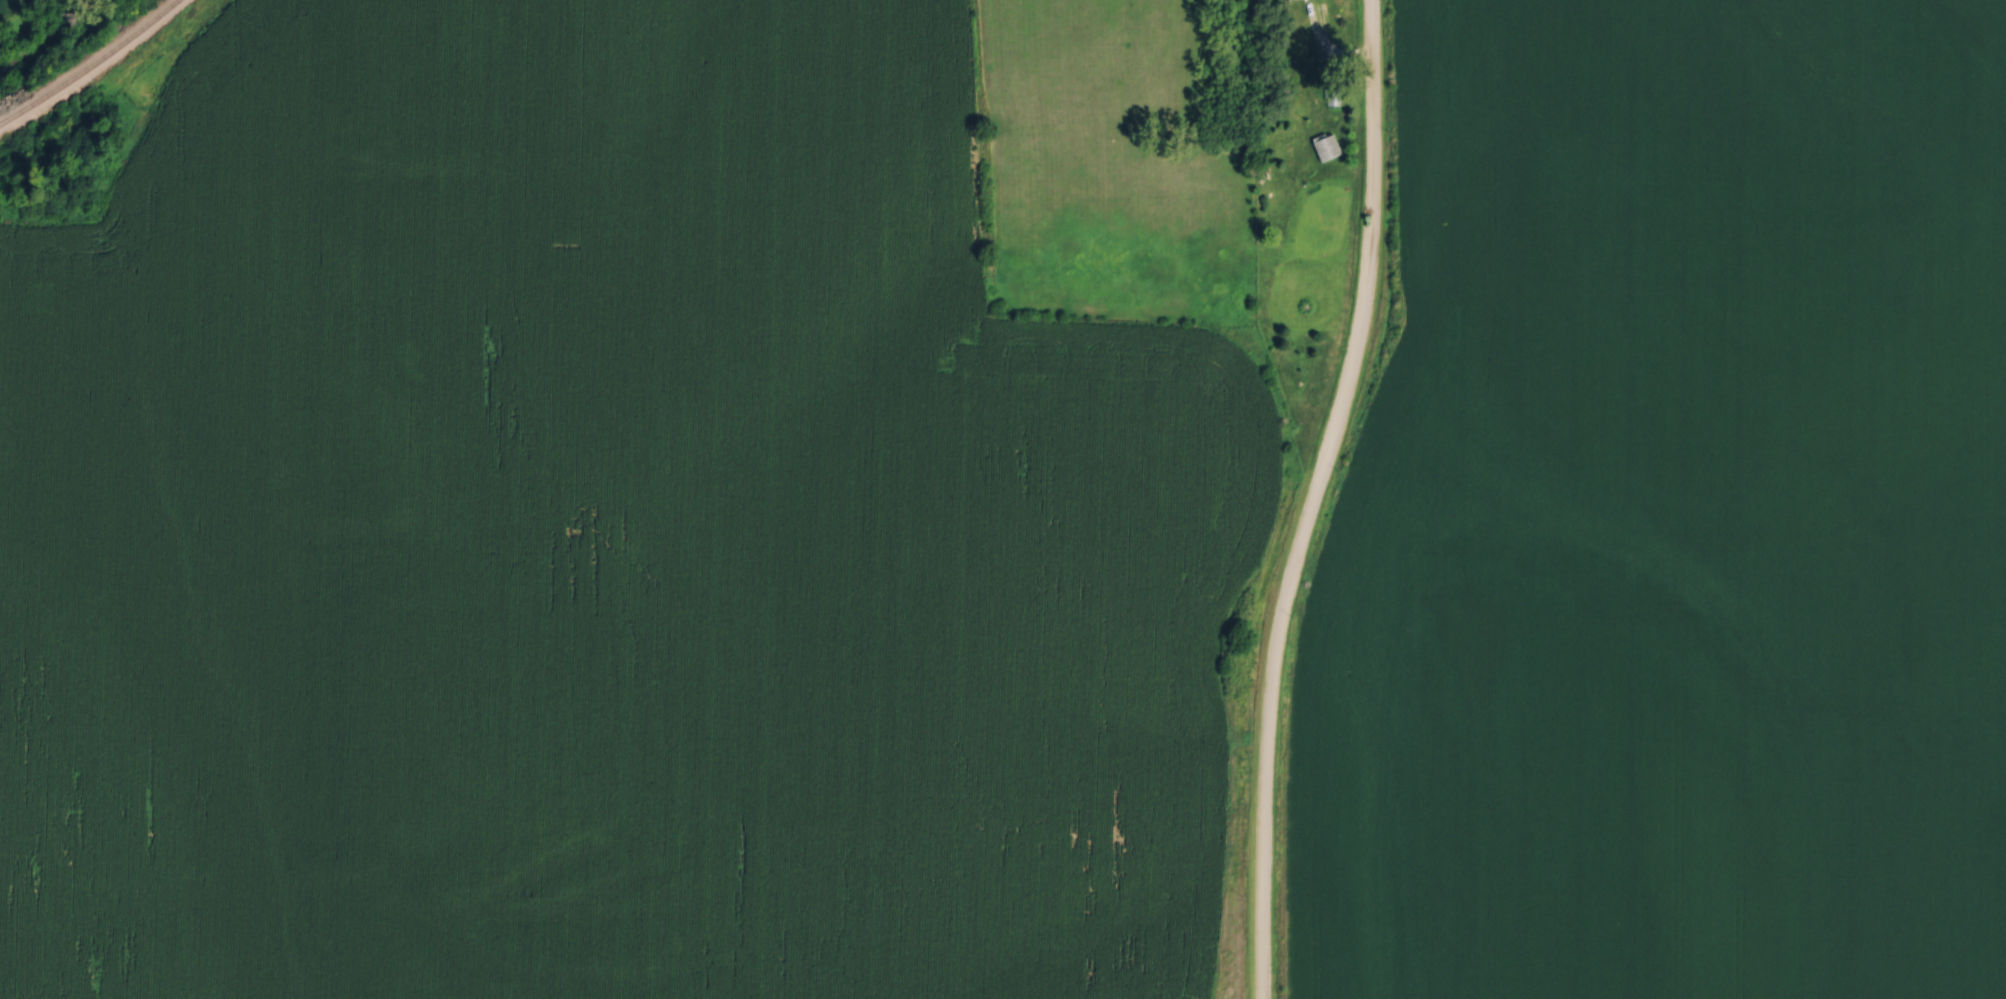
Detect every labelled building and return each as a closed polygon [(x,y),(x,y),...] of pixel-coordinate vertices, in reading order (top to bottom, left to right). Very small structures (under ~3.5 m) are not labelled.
[(1342,104),(1342,86),(1327,86),(1327,104),(1342,104)] [(1325,161),(1346,152),(1338,132),(1316,140),(1325,161)]
